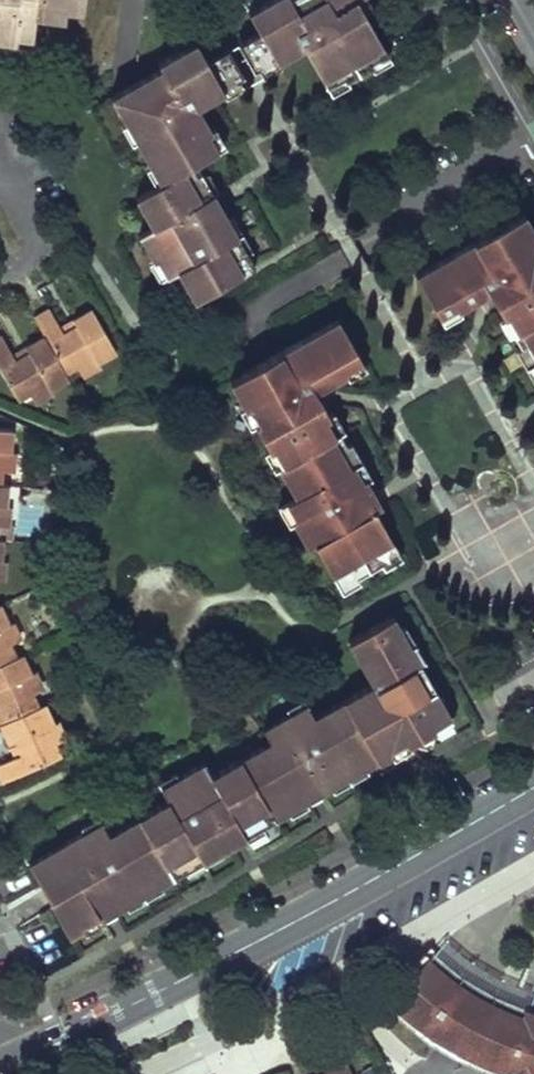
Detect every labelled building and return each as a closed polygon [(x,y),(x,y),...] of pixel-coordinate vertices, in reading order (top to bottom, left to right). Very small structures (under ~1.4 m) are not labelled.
[(82,0),(0,0),(0,41),(14,42),(15,36),(31,38),(33,17),(49,18),(64,17),(65,10),(81,12),(82,0)] [(259,30),(237,42),(253,69),(274,57),(276,61),(303,45),(326,84),(344,74),(346,77),(370,64),(368,60),(386,50),(363,11),(362,10),(355,14),(348,2),(351,0),(267,0),(266,1),(248,11),(259,30)] [(367,0),(351,0),(348,2),(355,14),(362,10),(363,11),(371,6),(367,0)] [(136,139),(136,140),(150,165),(151,166),(154,164),(164,181),(155,186),(135,197),(152,227),(139,235),(153,260),(154,261),(157,259),(167,276),(177,271),(194,300),(254,266),(246,252),(246,251),(242,253),(233,237),(224,221),(227,219),(227,218),(213,193),(212,192),(209,194),(199,178),(203,176),(202,175),(195,163),(217,150),(207,133),(211,131),(210,131),(196,106),(223,90),(221,87),(243,75),(227,48),(206,60),(195,41),(177,51),(157,62),(161,68),(133,84),(111,96),(126,122),(127,123),(130,121),(139,137),(136,139)] [(370,64),(372,69),(390,59),(388,53),(386,50),(368,60),(370,64)] [(253,69),(257,77),(279,65),(276,61),(274,57),(253,69)] [(330,93),(349,82),(346,77),(344,74),(326,84),(327,88),(330,93)] [(226,95),(248,83),(243,75),(221,87),(223,90),(226,95)] [(121,125),(131,143),(136,140),(136,139),(139,137),(130,121),(127,123),(126,122),(121,125)] [(225,145),(215,128),(210,131),(211,131),(207,133),(217,150),(225,145)] [(155,186),(164,181),(154,164),(151,166),(150,165),(145,168),(155,186)] [(217,190),(207,172),(202,175),(203,176),(199,178),(209,194),(212,192),(213,193),(217,190)] [(523,213),(415,275),(438,315),(455,305),(457,309),(458,308),(488,291),(502,315),(502,316),(505,314),(515,331),(512,333),(519,346),(520,347),(523,345),(533,362),(533,364),(533,232),(523,213)] [(241,232),(232,215),(227,218),(227,219),(224,221),(233,237),(241,232)] [(251,249),(241,232),(233,237),(242,253),(246,251),(246,252),(251,249)] [(148,263),(159,281),(167,276),(157,259),(154,261),(153,260),(148,263)] [(443,324),(460,313),(458,308),(457,309),(455,305),(438,315),(443,324)] [(60,327),(49,308),(34,317),(44,336),(66,373),(78,366),(94,357),(97,364),(117,353),(92,309),(73,320),(76,326),(63,333),(60,327)] [(496,318),(507,336),(512,333),(515,331),(505,314),(502,316),(502,315),(496,318)] [(346,445),(339,433),(338,432),(335,434),(326,418),(329,416),(328,415),(314,390),(345,373),(346,372),(344,369),(361,359),(337,319),(229,381),(244,406),(244,407),(248,405),(257,421),(254,423),(254,424),(268,449),(269,450),(272,448),(282,464),(278,466),(279,467),(296,496),(286,502),(296,519),(292,521),(293,522),(308,548),(314,544),(337,583),(354,573),(356,577),(357,576),(381,563),(382,562),(380,559),(397,549),(374,510),(381,506),(366,480),(365,479),(362,481),(353,465),(343,448),(346,446),(346,445)] [(44,336),(25,347),(29,353),(16,360),(12,354),(2,335),(0,336),(0,369),(18,401),(30,394),(47,385),(50,391),(69,380),(66,373),(44,336)] [(524,366),(533,362),(523,345),(520,347),(519,346),(514,349),(524,366)] [(97,364),(94,357),(78,366),(81,373),(97,364)] [(347,378),(366,368),(361,359),(344,369),(346,372),(345,373),(347,378)] [(533,362),(524,366),(533,383),(533,364),(533,362)] [(34,400),(50,391),(47,385),(30,394),(34,400)] [(239,409),(249,427),(254,424),(254,423),(257,421),(248,405),(244,407),(244,406),(239,409)] [(344,430),(334,412),(328,415),(329,416),(326,418),(335,434),(338,432),(339,433),(344,430)] [(0,430),(0,485),(1,485),(2,471),(4,452),(11,453),(13,431),(0,430)] [(361,460),(351,442),(346,445),(346,446),(343,448),(353,465),(361,460)] [(263,452),(274,470),(279,467),(278,466),(282,464),(272,448),(269,450),(268,449),(263,452)] [(2,471),(10,472),(11,453),(4,452),(2,471)] [(371,477),(361,460),(353,465),(362,481),(365,479),(366,480),(371,477)] [(6,507),(8,486),(1,485),(0,485),(0,507),(6,507)] [(278,507),(288,525),(293,522),(292,521),(296,519),(286,502),(278,507)] [(384,568),(402,557),(397,549),(380,559),(382,562),(381,563),(384,568)] [(342,592),(360,581),(357,576),(356,577),(354,573),(337,583),(342,592)] [(1,604),(0,604),(0,664),(16,657),(10,643),(3,627),(10,624),(1,604)] [(29,863),(70,936),(83,929),(84,928),(82,925),(98,916),(100,919),(101,919),(113,911),(125,905),(126,904),(124,901),(141,891),(158,882),(160,885),(161,884),(185,870),(186,870),(184,866),(201,857),(217,848),(219,851),(220,851),(236,841),(245,836),(246,836),(244,832),(260,823),(262,827),(263,826),(288,812),(289,811),(287,808),(304,798),(305,802),(306,801),(318,794),(330,787),(331,787),(329,784),(346,774),(363,764),(365,768),(366,767),(390,753),(391,753),(389,749),(406,740),(408,743),(409,743),(420,736),(433,729),(434,728),(432,725),(449,715),(420,663),(419,662),(416,664),(406,647),(397,631),(400,629),(400,628),(392,615),(348,640),(373,684),(314,717),(309,708),(291,717),(290,714),(289,714),(263,729),(270,742),(212,776),(204,763),(178,777),(177,778),(179,781),(162,791),(168,801),(109,835),(104,825),(87,834),(85,831),(84,831),(29,863)] [(10,624),(3,627),(10,643),(17,640),(10,624)] [(406,647),(415,642),(405,625),(400,628),(400,629),(397,631),(406,647)] [(425,660),(415,642),(406,647),(416,664),(419,662),(420,663),(425,660)] [(32,692),(25,677),(32,674),(23,654),(16,657),(0,664),(0,724),(39,707),(32,692)] [(32,674),(25,677),(32,692),(39,690),(32,674)] [(309,708),(304,699),(286,709),(289,714),(290,714),(291,717),(309,708)] [(55,743),(47,727),(54,724),(45,704),(39,707),(0,724),(0,726),(8,744),(15,741),(21,755),(14,758),(0,764),(0,779),(2,783),(61,757),(55,743)] [(436,734),(454,723),(449,715),(432,725),(434,728),(433,729),(436,734)] [(54,724),(47,727),(55,743),(62,740),(54,724)] [(393,758),(411,748),(409,743),(408,743),(406,740),(389,749),(391,753),(390,753),(393,758)] [(8,744),(14,758),(21,755),(15,741),(8,744)] [(351,782),(369,772),(366,767),(365,768),(363,764),(346,774),(351,782)] [(176,772),(158,783),(162,791),(179,781),(177,778),(178,777),(176,772)] [(333,793),(351,782),(346,774),(329,784),(331,787),(330,787),(333,793)] [(291,817),(309,806),(306,801),(305,802),(304,798),(287,808),(289,811),(288,812),(291,817)] [(104,825),(99,816),(81,826),(84,831),(85,831),(87,834),(104,825)] [(248,841),(266,831),(263,826),(262,827),(260,823),(244,832),(246,836),(245,836),(248,841)] [(205,866),(223,856),(220,851),(219,851),(217,848),(201,857),(205,866)] [(188,875),(205,866),(201,857),(184,866),(186,870),(185,870),(188,875)] [(146,899),(164,890),(161,884),(160,885),(158,882),(141,891),(146,899)] [(128,910),(146,899),(141,891),(124,901),(126,904),(125,905),(128,910)] [(86,934),(104,924),(101,919),(100,919),(98,916),(82,925),(84,928),(83,929),(86,934)] [(432,952),(461,975),(494,994),(529,1009),(533,993),(500,978),(470,960),(444,940),(432,952)] [(529,1009),(494,994),(461,975),(432,952),(389,996),(408,1012),(430,1029),(468,1051),(466,1055),(477,1060),(479,1056),(499,1064),(525,1072),(532,1073),(533,1073),(533,1011),(529,1009)] [(346,1066),(327,1073),(349,1073),(346,1066)]
